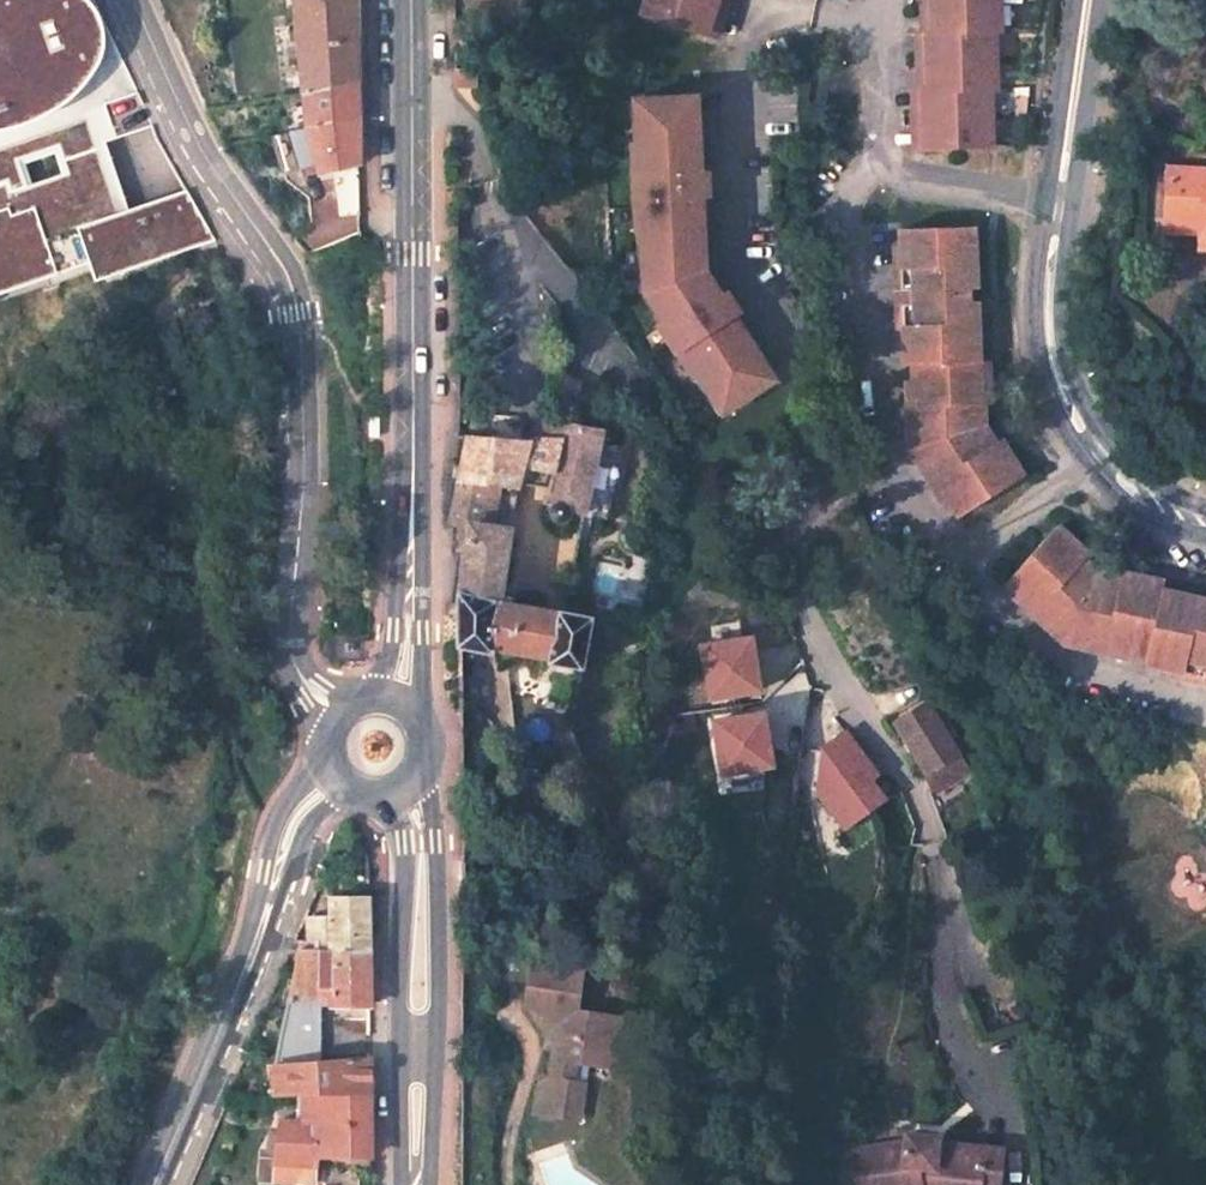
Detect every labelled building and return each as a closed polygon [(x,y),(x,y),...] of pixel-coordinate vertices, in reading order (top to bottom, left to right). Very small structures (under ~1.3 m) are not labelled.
[(99,249),(104,263),(116,258),(119,264),(217,230),(188,182),(126,200),(105,134),(153,115),(100,0),(0,0),(0,283),(99,249)] [(296,20),(290,22),(288,23),(287,25),(286,30),(288,33),(292,35),(298,35),(299,48),(358,38),(357,0),(296,0),(296,20)] [(645,24),(716,47),(729,0),(651,0),(645,24)] [(927,36),(918,38),(921,92),(914,93),(918,148),(992,146),(987,89),(997,89),(993,33),(1004,33),(1002,0),(923,0),(927,36)] [(299,48),(299,58),(301,91),(358,79),(358,38),(299,48)] [(458,84),(459,70),(447,70),(447,84),(458,84)] [(301,91),(307,126),(359,114),(358,79),(301,91)] [(699,195),(698,172),(692,173),(689,96),(635,99),(636,109),(637,125),(628,126),(629,144),(623,144),(625,168),(630,168),(632,205),(626,205),(627,229),(633,229),(634,247),(643,247),(645,304),(656,321),(652,325),(686,377),(690,373),(700,389),(707,384),(722,407),(767,378),(726,314),(731,311),(719,292),(714,296),(697,271),(693,195),(699,195)] [(636,109),(635,99),(621,100),(623,144),(629,144),(628,126),(637,125),(636,109)] [(304,111),(291,115),(294,129),(307,126),(304,111)] [(291,131),(300,166),(320,160),(323,173),(341,169),(360,164),(359,114),(291,131)] [(341,169),(341,207),(360,203),(360,164),(341,169)] [(1173,167),(1168,221),(1203,225),(1202,237),(1205,237),(1205,171),(1173,167)] [(1166,233),(1202,237),(1203,225),(1168,221),(1166,233)] [(966,529),(1022,493),(997,461),(987,468),(970,446),(974,444),(973,419),(983,419),(979,374),(970,374),(964,247),(895,252),(896,269),(887,268),(891,324),(884,323),(885,344),(891,343),(891,361),(901,361),(902,379),(910,379),(910,396),(905,396),(908,454),(924,479),(917,483),(923,493),(931,508),(939,503),(949,521),(957,516),(966,529)] [(700,389),(690,373),(686,377),(695,392),(700,389)] [(722,407),(707,384),(700,389),(714,412),(722,407)] [(542,426),(540,444),(543,444),(535,503),(535,510),(543,511),(542,521),(538,521),(536,529),(551,531),(551,534),(578,538),(583,514),(606,519),(622,449),(599,444),(601,433),(542,426)] [(510,494),(517,441),(459,437),(453,485),(510,494)] [(540,444),(517,441),(510,494),(509,501),(535,503),(543,444),(540,444)] [(461,528),(504,532),(509,501),(510,494),(453,485),(446,524),(461,528)] [(577,672),(588,618),(503,604),(505,595),(496,594),(504,532),(461,528),(454,632),(454,652),(577,672)] [(1056,543),(1012,593),(1025,606),(1022,610),(1064,649),(1092,654),(1090,665),(1111,672),(1114,662),(1136,668),(1138,659),(1154,665),(1158,670),(1172,673),(1170,682),(1205,690),(1205,616),(1166,606),(1167,599),(1124,589),(1122,601),(1102,597),(1105,591),(1097,588),(1084,578),(1089,572),(1056,543)] [(751,633),(699,642),(709,698),(760,690),(751,633)] [(971,773),(928,700),(892,721),(936,794),(971,773)] [(763,710),(711,718),(721,775),(772,766),(763,710)] [(845,728),(821,747),(816,794),(845,831),(887,798),(872,779),(880,773),(845,728)] [(348,825),(337,850),(362,840),(348,825)] [(372,890),(337,896),(337,922),(373,918),(372,890)] [(373,945),(373,918),(337,922),(316,924),(318,952),(373,945)] [(317,1054),(319,993),(335,992),(336,1005),(373,1001),(373,945),(318,952),(306,953),(273,1057),(317,1054)] [(582,963),(530,955),(522,998),(551,1033),(546,1075),(577,1079),(580,1053),(613,1059),(620,1008),(578,1001),(582,963)] [(317,1054),(273,1057),(272,1097),(289,1096),(373,1090),(373,1049),(317,1054)] [(577,1079),(546,1075),(530,1090),(526,1117),(573,1123),(577,1084),(577,1079)] [(290,1120),(268,1120),(269,1163),(312,1163),(312,1127),(329,1127),(332,1148),(373,1149),(373,1090),(289,1096),(290,1120)] [(901,1133),(900,1141),(848,1149),(853,1184),(999,1184),(1003,1149),(937,1141),(938,1137),(901,1133)]
